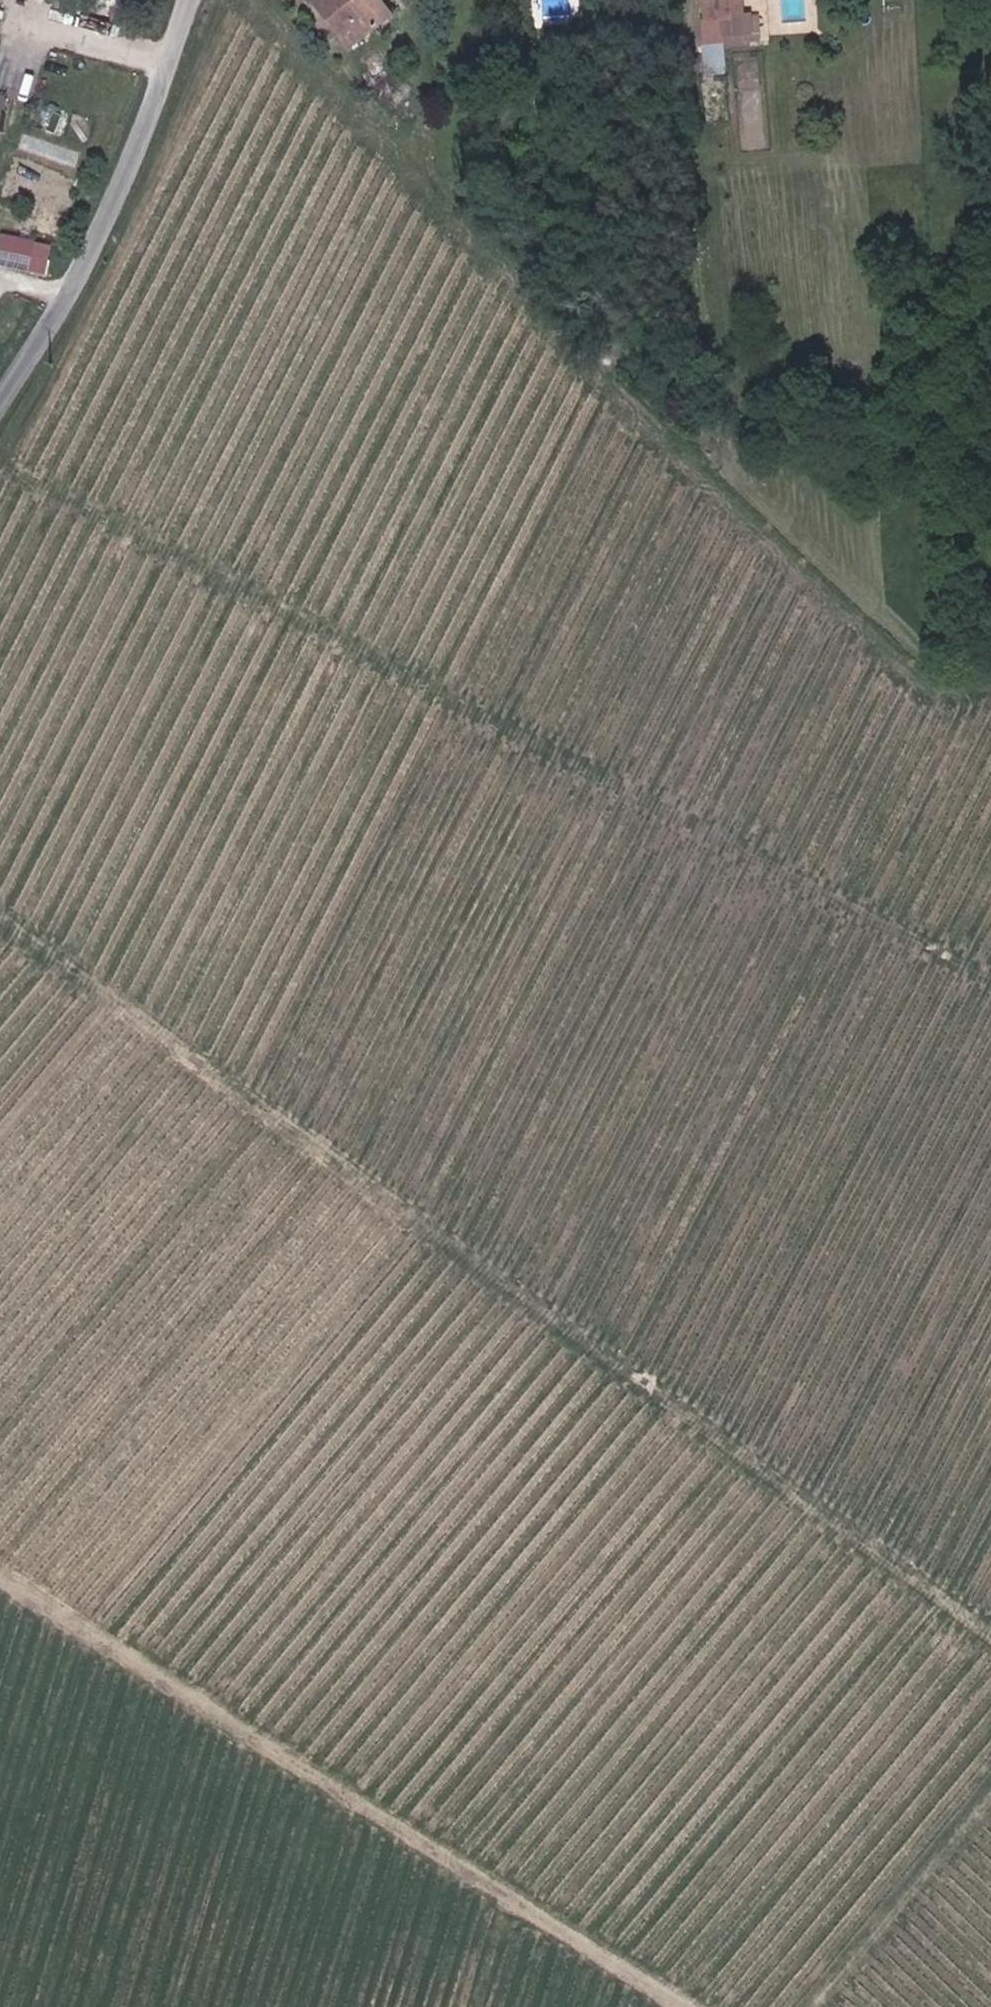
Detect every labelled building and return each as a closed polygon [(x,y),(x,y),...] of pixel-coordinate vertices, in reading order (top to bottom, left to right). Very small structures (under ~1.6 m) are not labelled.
[(400,0),(306,0),(317,12),(326,4),(344,25),(336,33),(349,47),(400,0)] [(717,24),(715,0),(697,0),(699,25),(717,24)] [(743,25),(741,0),(715,0),(717,24),(718,42),(754,40),(753,24),(743,25)] [(336,33),(344,25),(326,4),(317,12),(336,33)] [(32,255),(29,270),(46,273),(53,241),(3,230),(0,241),(0,248),(32,255)]
